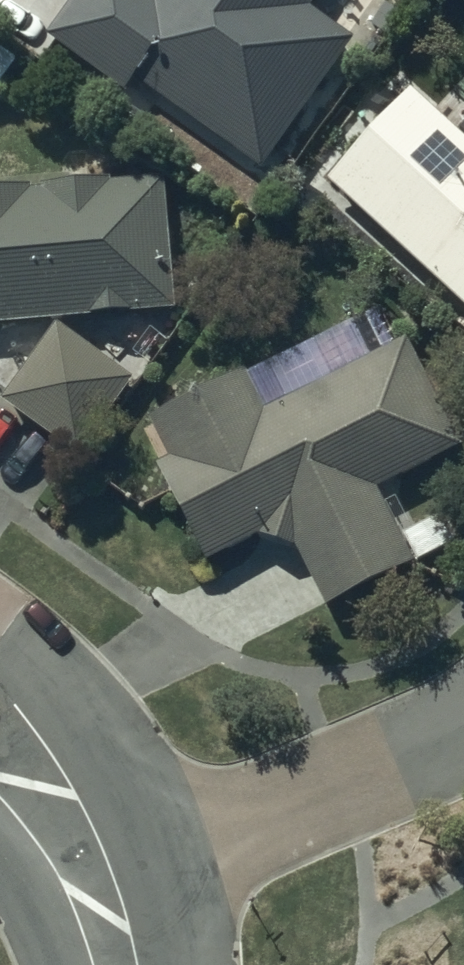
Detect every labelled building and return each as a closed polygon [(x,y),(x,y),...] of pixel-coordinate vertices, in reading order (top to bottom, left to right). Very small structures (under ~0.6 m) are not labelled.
[(49,45),(125,101),(135,87),(261,181),(353,48),(309,15),(321,0),(81,0),(49,45)] [(328,193),(463,318),(463,147),(412,99),(328,193)] [(0,205),(0,334),(172,321),(162,192),(0,205)] [(130,387),(56,335),(3,412),(77,463),(130,387)] [(169,470),(157,474),(206,572),(259,545),(298,557),(326,616),(415,574),(375,498),(459,458),(409,353),(267,422),(243,383),(149,428),(169,470)]
